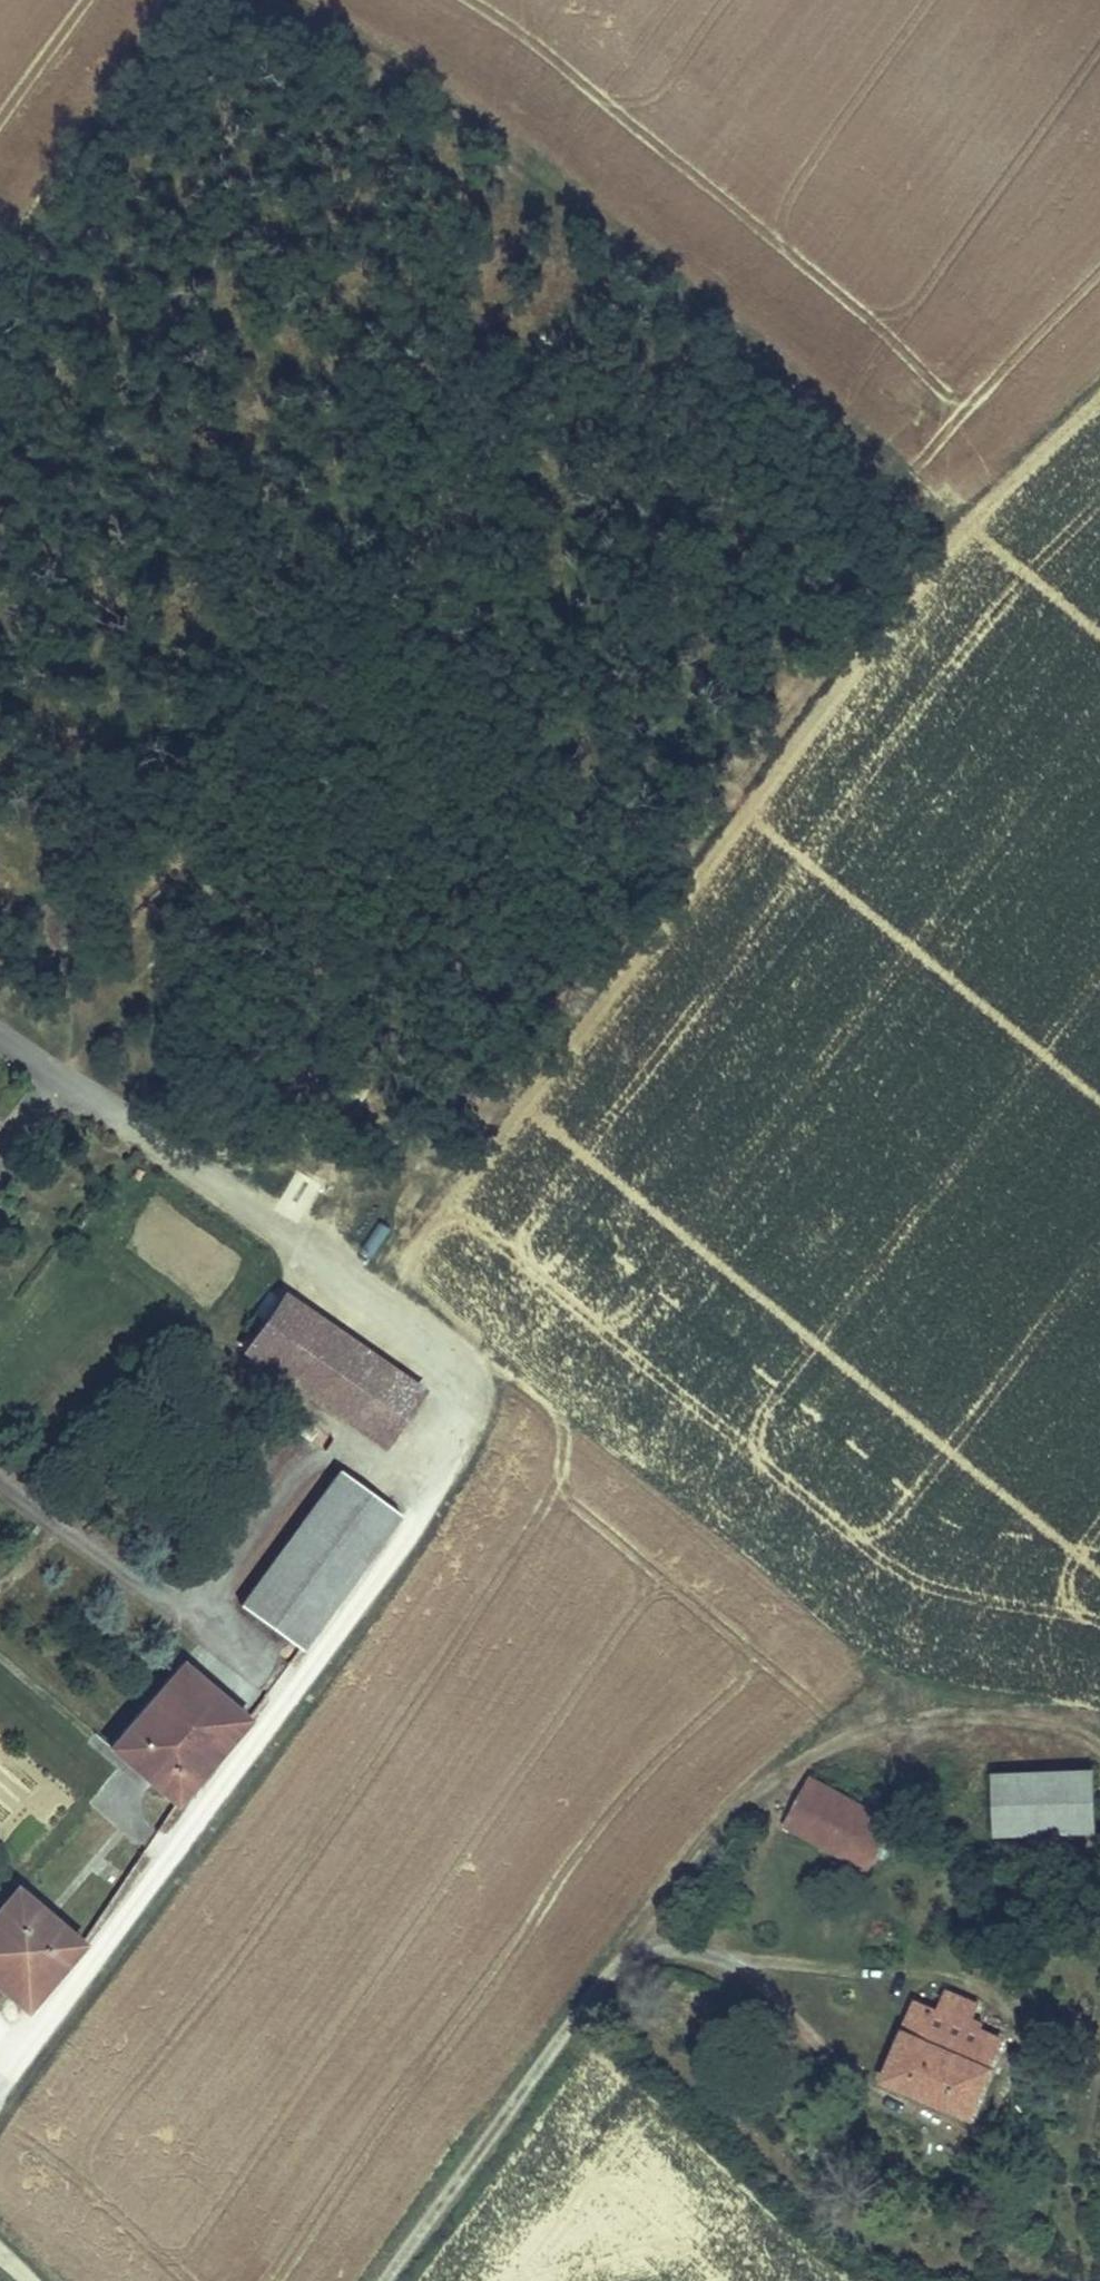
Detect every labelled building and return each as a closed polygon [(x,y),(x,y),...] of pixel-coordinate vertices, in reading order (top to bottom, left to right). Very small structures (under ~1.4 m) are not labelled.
[(303,1317),(276,1299),(238,1356),(265,1373),(303,1317)] [(303,1317),(265,1373),(305,1400),(383,1451),(420,1394),(303,1317)] [(300,1641),(399,1507),(339,1463),(240,1596),(300,1641)] [(185,1658),(109,1742),(173,1798),(248,1714),(185,1658)] [(990,1773),(993,1834),(1097,1829),(1094,1768),(990,1773)] [(783,1823),(869,1872),(895,1827),(810,1778),(783,1823)] [(0,1908),(0,1987),(22,2007),(81,1942),(20,1886),(0,1908)] [(915,2008),(885,2084),(968,2117),(998,2041),(965,2027),(976,2002),(949,1990),(938,2017),(915,2008)]
